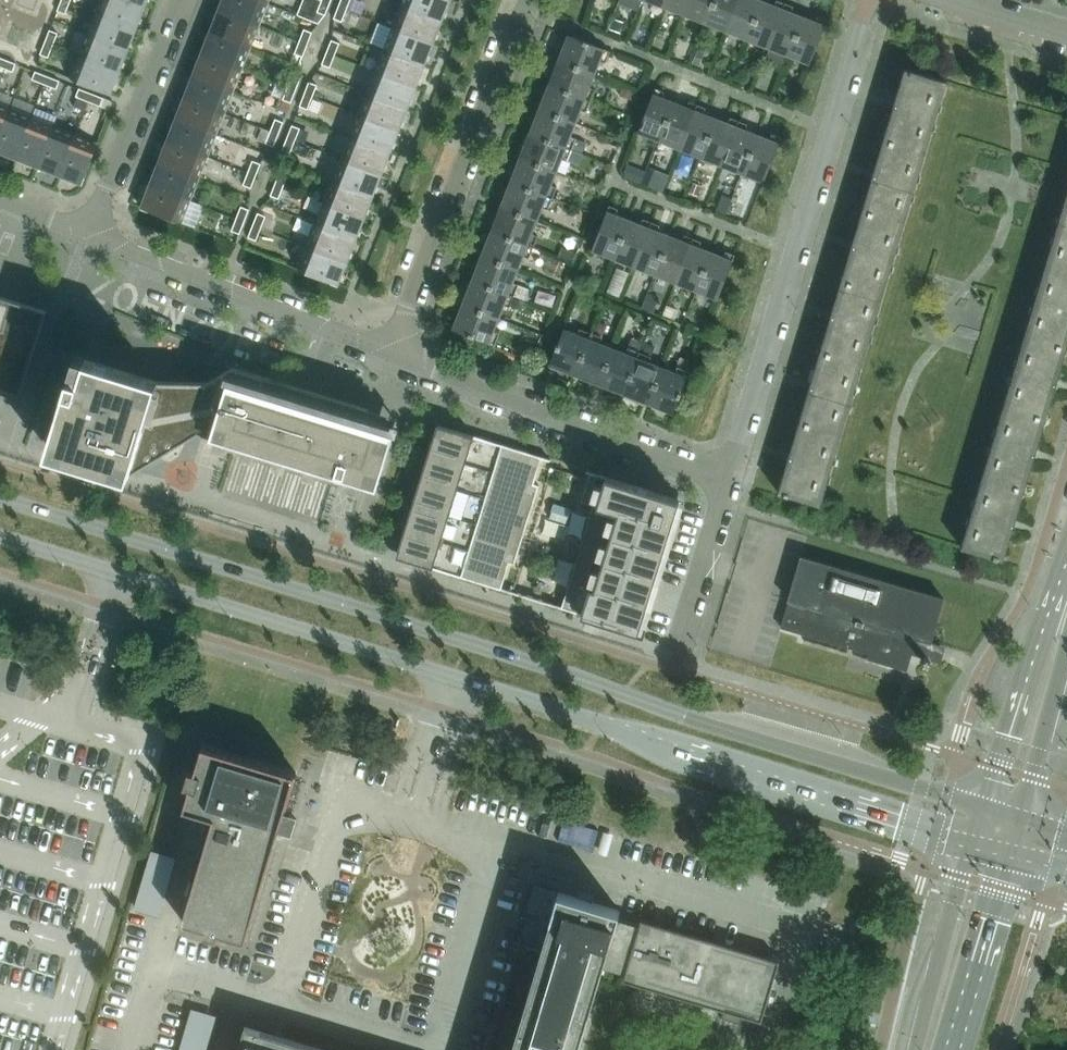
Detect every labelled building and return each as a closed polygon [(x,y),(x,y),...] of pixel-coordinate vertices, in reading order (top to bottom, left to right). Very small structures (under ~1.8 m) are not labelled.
[(68,0),(61,0),(57,10),(66,13),(70,1),(68,0)] [(145,6),(131,0),(101,0),(97,12),(137,27),(145,6)] [(260,0),(222,0),(219,9),(259,25),(268,3),(260,0)] [(325,0),(322,0),(317,11),(326,14),(330,2),(325,0)] [(350,0),(341,0),(339,6),(347,9),(350,0)] [(402,5),(442,21),(450,0),(404,0),(402,5)] [(643,0),(621,0),(620,1),(640,9),(643,0)] [(664,6),(685,14),(691,0),(667,0),(664,6)] [(706,22),(714,0),(691,0),(685,14),(706,22)] [(706,22),(726,30),(738,0),(714,0),(706,22)] [(726,30),(747,38),(762,0),(761,0),(738,0),(726,30)] [(762,0),(747,38),(768,46),(785,2),(779,0),(776,0),(774,5),(762,0)] [(793,5),(785,2),(768,46),(788,55),(803,16),(791,12),(793,5)] [(402,5),(393,27),(433,43),(442,21),(402,5)] [(339,6),(334,18),(342,21),(347,9),(339,6)] [(259,25),(219,9),(210,31),(250,47),(259,25)] [(128,49),(137,27),(97,12),(88,34),(128,49)] [(803,16),(788,55),(810,63),(827,19),(818,15),(816,21),(803,16)] [(614,18),(610,29),(620,32),(624,21),(614,18)] [(393,27),(384,49),(425,65),(433,43),(393,27)] [(308,44),(313,32),(304,28),(299,40),(308,44)] [(58,32),(50,29),(45,41),(53,45),(58,32)] [(250,47),(210,31),(202,53),(242,69),(250,47)] [(88,34),(79,56),(119,71),(128,49),(88,34)] [(610,50),(569,34),(559,59),(595,73),(600,60),(606,62),(610,50)] [(335,55),(340,42),(332,39),(327,51),(335,55)] [(308,44),(299,40),(295,53),(303,56),(308,44)] [(53,45),(45,41),(40,54),(48,57),(53,45)] [(384,49),(376,71),(416,87),(425,65),(384,49)] [(698,49),(693,63),(699,66),(705,52),(698,49)] [(335,55),(327,51),(322,63),(330,67),(335,55)] [(242,69),(202,53),(193,75),(233,91),(242,69)] [(111,93),(119,71),(79,56),(71,78),(111,93)] [(16,63),(4,58),(1,66),(13,71),(16,63)] [(590,85),(595,73),(559,59),(549,84),(591,100),(596,87),(590,85)] [(884,138),(926,151),(947,80),(905,68),(884,138)] [(48,75),(35,70),(32,79),(44,83),(48,75)] [(376,71),(367,93),(407,109),(416,87),(376,71)] [(296,90),(301,77),(293,74),(288,86),(296,90)] [(60,80),(48,75),(44,83),(57,88),(60,80)] [(233,91),(193,75),(184,97),(224,113),(233,91)] [(313,96),(317,84),(309,81),(304,93),(313,96)] [(549,84),(540,108),(575,122),(581,108),(586,111),(591,100),(549,84)] [(296,90),(288,86),(283,98),(291,102),(296,90)] [(88,101),(91,92),(79,88),(76,96),(82,98),(87,100),(88,101)] [(624,88),(621,94),(631,98),(634,92),(624,88)] [(638,132),(659,140),(674,102),(662,97),(664,91),(655,88),(638,132)] [(104,97),(91,92),(88,101),(101,105),(104,97)] [(313,96),(304,93),(300,105),(308,109),(313,96)] [(367,93),(358,115),(399,131),(407,109),(367,93)] [(84,110),(87,100),(82,98),(78,97),(74,106),(84,110)] [(224,113),(184,97),(176,119),(216,135),(224,113)] [(659,140),(680,149),(697,104),(688,101),(686,107),(674,102),(659,140)] [(680,149),(701,157),(716,119),(702,114),(705,107),(697,104),(680,149)] [(10,108),(0,105),(0,133),(10,108)] [(16,157),(32,117),(10,108),(0,133),(0,151),(16,157)] [(571,133),(575,122),(540,108),(530,133),(572,149),(573,147),(577,137),(577,136),(571,133)] [(358,115),(350,137),(390,153),(399,131),(358,115)] [(16,157),(38,166),(54,126),(32,117),(16,157)] [(279,133),(284,121),(275,118),(271,130),(279,133)] [(716,119),(701,157),(722,165),(739,121),(730,118),(728,124),(716,119)] [(216,135),(176,119),(167,141),(207,157),(216,135)] [(746,124),(739,121),(722,165),(742,173),(757,135),(744,130),(746,124)] [(295,140),(300,128),(292,125),(287,137),(295,140)] [(38,166),(60,174),(76,134),(54,126),(38,166)] [(279,133),(271,130),(266,142),(274,146),(279,133)] [(568,159),(572,149),(530,133),(521,157),(556,171),(561,158),(568,160),(568,159)] [(98,143),(76,134),(60,174),(82,183),(98,143)] [(757,135),(742,173),(764,182),(781,138),(771,134),(769,140),(757,135)] [(295,140),(287,137),(282,149),(291,152),(295,140)] [(350,137),(341,159),(381,174),(390,153),(350,137)] [(577,137),(573,147),(580,150),(584,140),(577,137)] [(863,209),(905,222),(926,151),(884,138),(863,209)] [(207,157),(167,141),(158,163),(198,179),(207,157)] [(572,149),(568,159),(575,162),(579,152),(572,149)] [(551,183),(556,171),(521,157),(511,181),(553,198),(558,185),(551,183)] [(341,159),(333,181),(373,196),(381,174),(341,159)] [(256,175),(261,163),(253,160),(248,172),(256,175)] [(198,179),(158,163),(150,185),(190,201),(198,179)] [(636,167),(631,178),(642,182),(646,171),(636,167)] [(650,167),(644,182),(653,186),(659,171),(650,167)] [(284,186),(289,174),(280,170),(276,183),(284,186)] [(256,175),(248,172),(243,184),(251,187),(256,175)] [(364,218),(373,196),(333,181),(324,203),(364,218)] [(511,181),(502,206),(537,220),(542,206),(549,209),(553,198),(511,181)] [(693,182),(689,192),(698,195),(702,186),(693,182)] [(284,186),(276,183),(271,195),(279,198),(284,186)] [(150,185),(141,207),(181,222),(190,201),(150,185)] [(723,194),(716,211),(726,215),(732,198),(723,194)] [(1066,271),(1066,194),(1046,264),(1066,271)] [(324,203),(315,225),(355,241),(364,218),(324,203)] [(244,221),(249,209),(241,205),(236,218),(244,221)] [(591,250),(613,259),(628,220),(615,215),(618,209),(609,205),(591,250)] [(532,231),(537,220),(502,206),(492,230),(534,246),(539,233),(532,231)] [(842,280),(884,292),(905,222),(863,209),(842,280)] [(261,228),(266,215),(258,212),(253,224),(261,228)] [(244,221),(236,218),(231,230),(240,233),(244,221)] [(628,220),(613,259),(634,267),(651,222),(642,219),(640,224),(628,220)] [(634,267),(655,275),(670,236),(657,230),(659,225),(651,222),(634,267)] [(261,228),(253,224),(248,236),(256,240),(261,228)] [(315,225),(307,247),(347,262),(355,241),(315,225)] [(529,258),(534,246),(492,230),(482,255),(518,268),(523,255),(529,258)] [(682,241),(670,236),(655,275),(676,283),(693,238),(684,235),(682,241)] [(676,283),(697,291),(711,253),(698,247),(701,241),(693,238),(676,283)] [(307,247),(298,268),(338,284),(347,262),(307,247)] [(562,247),(559,256),(573,262),(577,252),(562,247)] [(723,258),(711,253),(697,291),(718,299),(735,255),(725,252),(723,258)] [(518,268),(482,255),(473,279),(514,295),(519,283),(513,280),(518,268)] [(1025,335),(1066,348),(1066,347),(1066,271),(1046,264),(1025,335)] [(510,306),(514,295),(473,279),(463,303),(499,317),(504,304),(510,306)] [(821,350),(863,363),(884,292),(842,280),(821,350)] [(0,295),(0,387),(21,393),(47,310),(0,295)] [(648,296),(644,304),(652,308),(656,299),(648,296)] [(516,298),(512,306),(522,309),(525,301),(516,298)] [(494,328),(499,317),(463,303),(453,328),(495,344),(500,331),(494,328)] [(600,321),(597,328),(605,331),(608,324),(600,321)] [(550,364),(575,373),(591,333),(578,327),(576,333),(564,329),(550,364)] [(575,373),(599,383),(613,348),(599,342),(601,337),(591,333),(575,373)] [(1004,405),(1046,418),(1066,348),(1025,335),(1004,405)] [(525,337),(519,353),(531,357),(537,342),(525,337)] [(643,342),(632,338),(629,347),(640,351),(643,342)] [(654,346),(643,342),(640,351),(650,356),(654,346)] [(495,346),(492,355),(512,363),(516,354),(495,346)] [(599,383),(624,393),(640,351),(629,347),(626,346),(624,352),(613,348),(599,383)] [(821,350),(799,421),(841,434),(863,363),(821,350)] [(624,393),(648,402),(662,367),(648,362),(650,356),(640,351),(624,393)] [(679,356),(676,365),(689,370),(692,361),(679,356)] [(73,373),(72,374),(71,376),(70,375),(46,452),(129,477),(130,473),(199,431),(211,435),(348,477),(377,486),(398,418),(369,409),(272,379),(232,367),(209,381),(159,380),(86,358),(82,370),(81,369),(80,369),(78,370),(77,370),(75,371),(74,372),(73,373)] [(673,372),(662,367),(648,402),(673,412),(690,371),(689,370),(676,365),(673,372)] [(1004,405),(983,476),(1024,489),(1046,418),(1004,405)] [(778,492),(820,504),(841,434),(799,421),(778,492)] [(423,471),(397,556),(461,576),(501,588),(502,586),(510,561),(515,563),(539,484),(534,482),(542,457),(550,460),(551,458),(502,443),(438,423),(423,471)] [(594,504),(562,607),(634,629),(644,632),(686,500),(675,497),(587,469),(586,471),(590,472),(582,500),(594,504)] [(961,547),(1003,559),(1024,489),(983,476),(961,547)] [(556,503),(551,516),(565,521),(570,509),(556,503)] [(944,598),(801,555),(788,599),(789,600),(781,626),(869,652),(867,658),(907,669),(916,638),(931,642),(944,598)] [(220,932),(246,940),(296,771),(203,744),(195,770),(190,768),(185,783),(191,785),(184,807),(214,816),(183,921),(205,927),(203,933),(218,937),(220,932)] [(599,830),(564,820),(559,840),(593,850),(599,830)] [(163,900),(175,858),(152,851),(140,893),(136,907),(158,913),(163,900)] [(742,954),(619,917),(621,908),(560,889),(511,1049),(577,1049),(602,967),(757,1014),(772,964),(742,954)] [(217,1014),(194,1007),(181,1049),(206,1049),(217,1014)] [(251,1031),(245,1049),(314,1049),(251,1031)]
